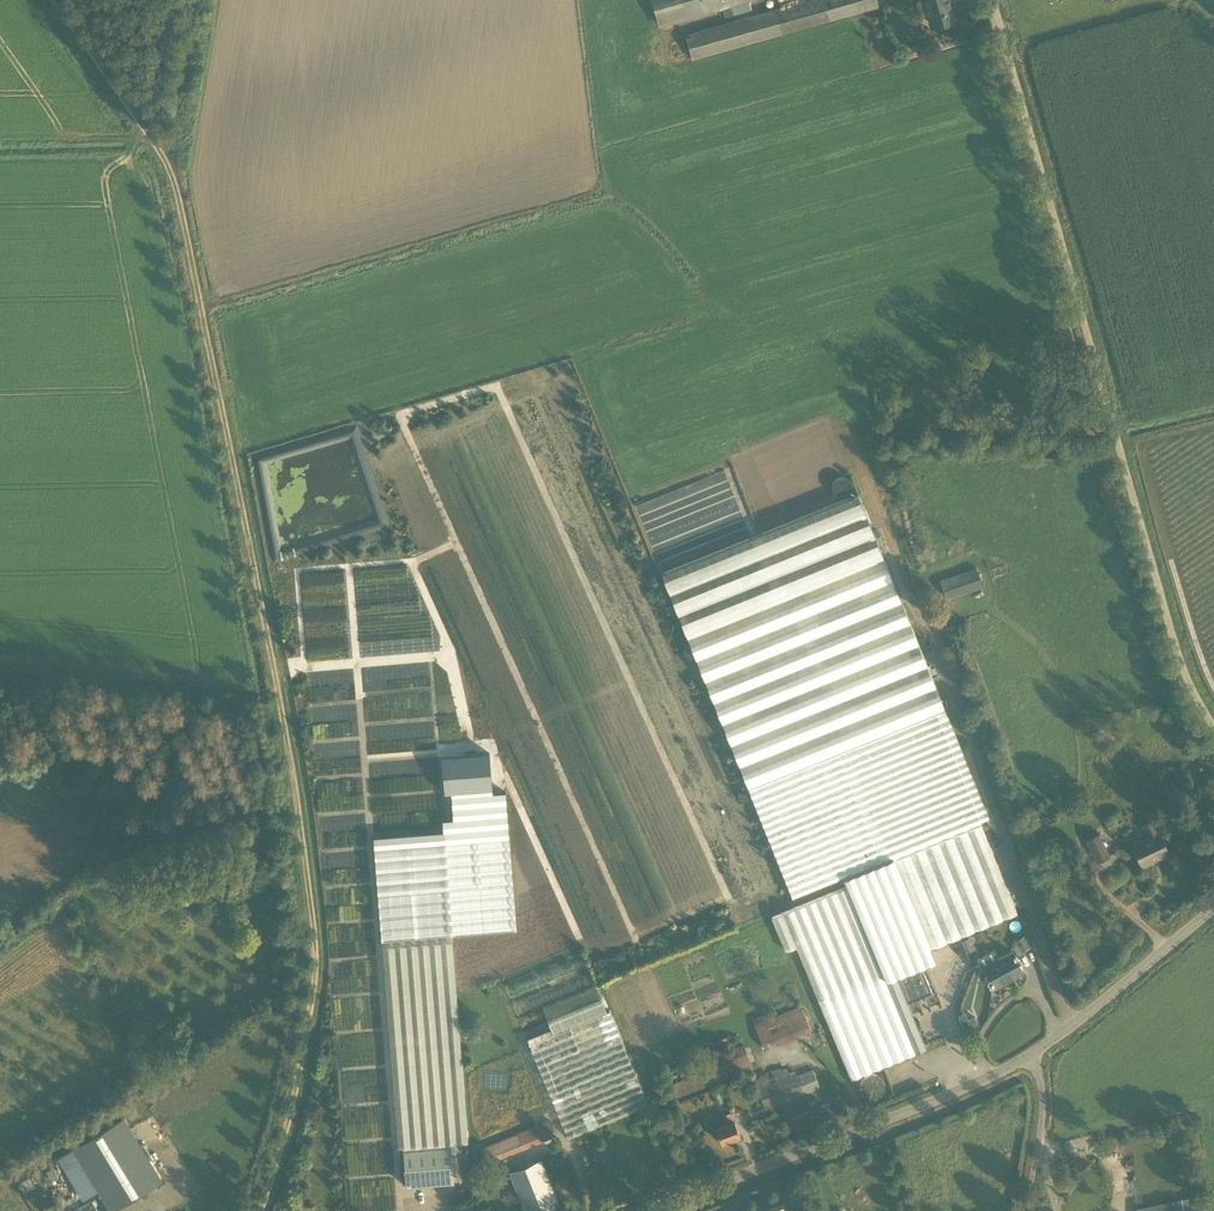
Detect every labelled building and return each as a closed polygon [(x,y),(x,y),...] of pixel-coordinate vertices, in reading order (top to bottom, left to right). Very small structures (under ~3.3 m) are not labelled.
[(662,26),(668,24),(703,14),(731,6),(733,13),(751,8),(749,1),(751,0),(650,0),(657,27),(662,26)] [(793,6),(686,37),(693,60),(869,8),(878,6),(876,0),(816,0),(805,3),(804,0),(791,0),(793,6)] [(949,0),(950,0),(924,0),(926,8),(929,7),(935,27),(955,21),(949,0)] [(848,495),(853,481),(839,475),(834,489),(848,495)] [(847,1068),(852,1079),(928,1048),(909,1002),(933,991),(922,965),(937,959),(932,947),(1017,912),(980,821),(989,817),(945,708),(858,494),(662,574),(688,638),(792,896),(842,876),(846,887),(772,917),(786,950),(797,946),(847,1068)] [(977,567),(940,580),(947,599),(983,586),(977,567)] [(487,753),(443,756),(446,792),(490,789),(487,753)] [(1158,833),(1152,821),(1143,825),(1149,838),(1133,845),(1143,866),(1169,853),(1160,832),(1158,833)] [(399,1146),(403,1146),(451,1142),(469,1141),(444,831),(374,836),(399,1146)] [(1099,833),(1087,839),(1098,861),(1110,856),(1099,833)] [(1021,951),(1031,946),(1025,935),(1016,941),(1021,951)] [(994,987),(1010,979),(1009,977),(1023,969),(1013,951),(1002,957),(984,967),(994,987)] [(512,997),(586,968),(580,953),(506,983),(512,997)] [(518,1014),(595,983),(589,969),(512,1000),(518,1014)] [(649,1105),(644,1094),(610,1010),(608,1011),(597,984),(544,1007),(552,1028),(528,1038),(569,1138),(649,1105)] [(765,1050),(813,1030),(802,1003),(769,1017),(767,1013),(752,1019),(765,1050)] [(730,1034),(712,1041),(716,1050),(733,1042),(730,1034)] [(746,1047),(669,1069),(676,1092),(753,1071),(746,1047)] [(796,1076),(795,1073),(758,1087),(765,1108),(819,1087),(813,1070),(796,1076)] [(877,1095),(877,1093),(877,1088),(875,1085),(873,1082),(871,1081),(869,1079),(866,1079),(863,1078),(860,1079),(857,1079),(855,1081),(853,1083),(851,1085),(850,1088),(849,1091),(849,1093),(849,1096),(850,1099),(851,1101),(853,1103),(857,1106),(860,1107),(864,1107),(869,1106),(871,1105),(873,1103),(875,1101),(876,1098),(877,1095)] [(782,1125),(809,1114),(819,1110),(814,1099),(775,1116),(779,1125),(781,1124),(782,1125)] [(735,1121),(731,1112),(722,1116),(725,1124),(716,1127),(722,1143),(741,1136),(735,1121)] [(111,1210),(163,1179),(125,1117),(73,1148),(111,1210)] [(488,1162),(557,1134),(551,1120),(518,1134),(517,1130),(481,1145),(488,1162)] [(454,1181),(451,1142),(403,1146),(407,1185),(454,1181)] [(559,1204),(541,1160),(510,1173),(526,1210),(542,1210),(559,1204)] [(19,1181),(23,1190),(35,1184),(32,1176),(19,1181)] [(1182,1199),(1182,1198),(1138,1207),(1139,1210),(1184,1210),(1182,1199)] [(92,1200),(75,1210),(98,1210),(92,1200)]
